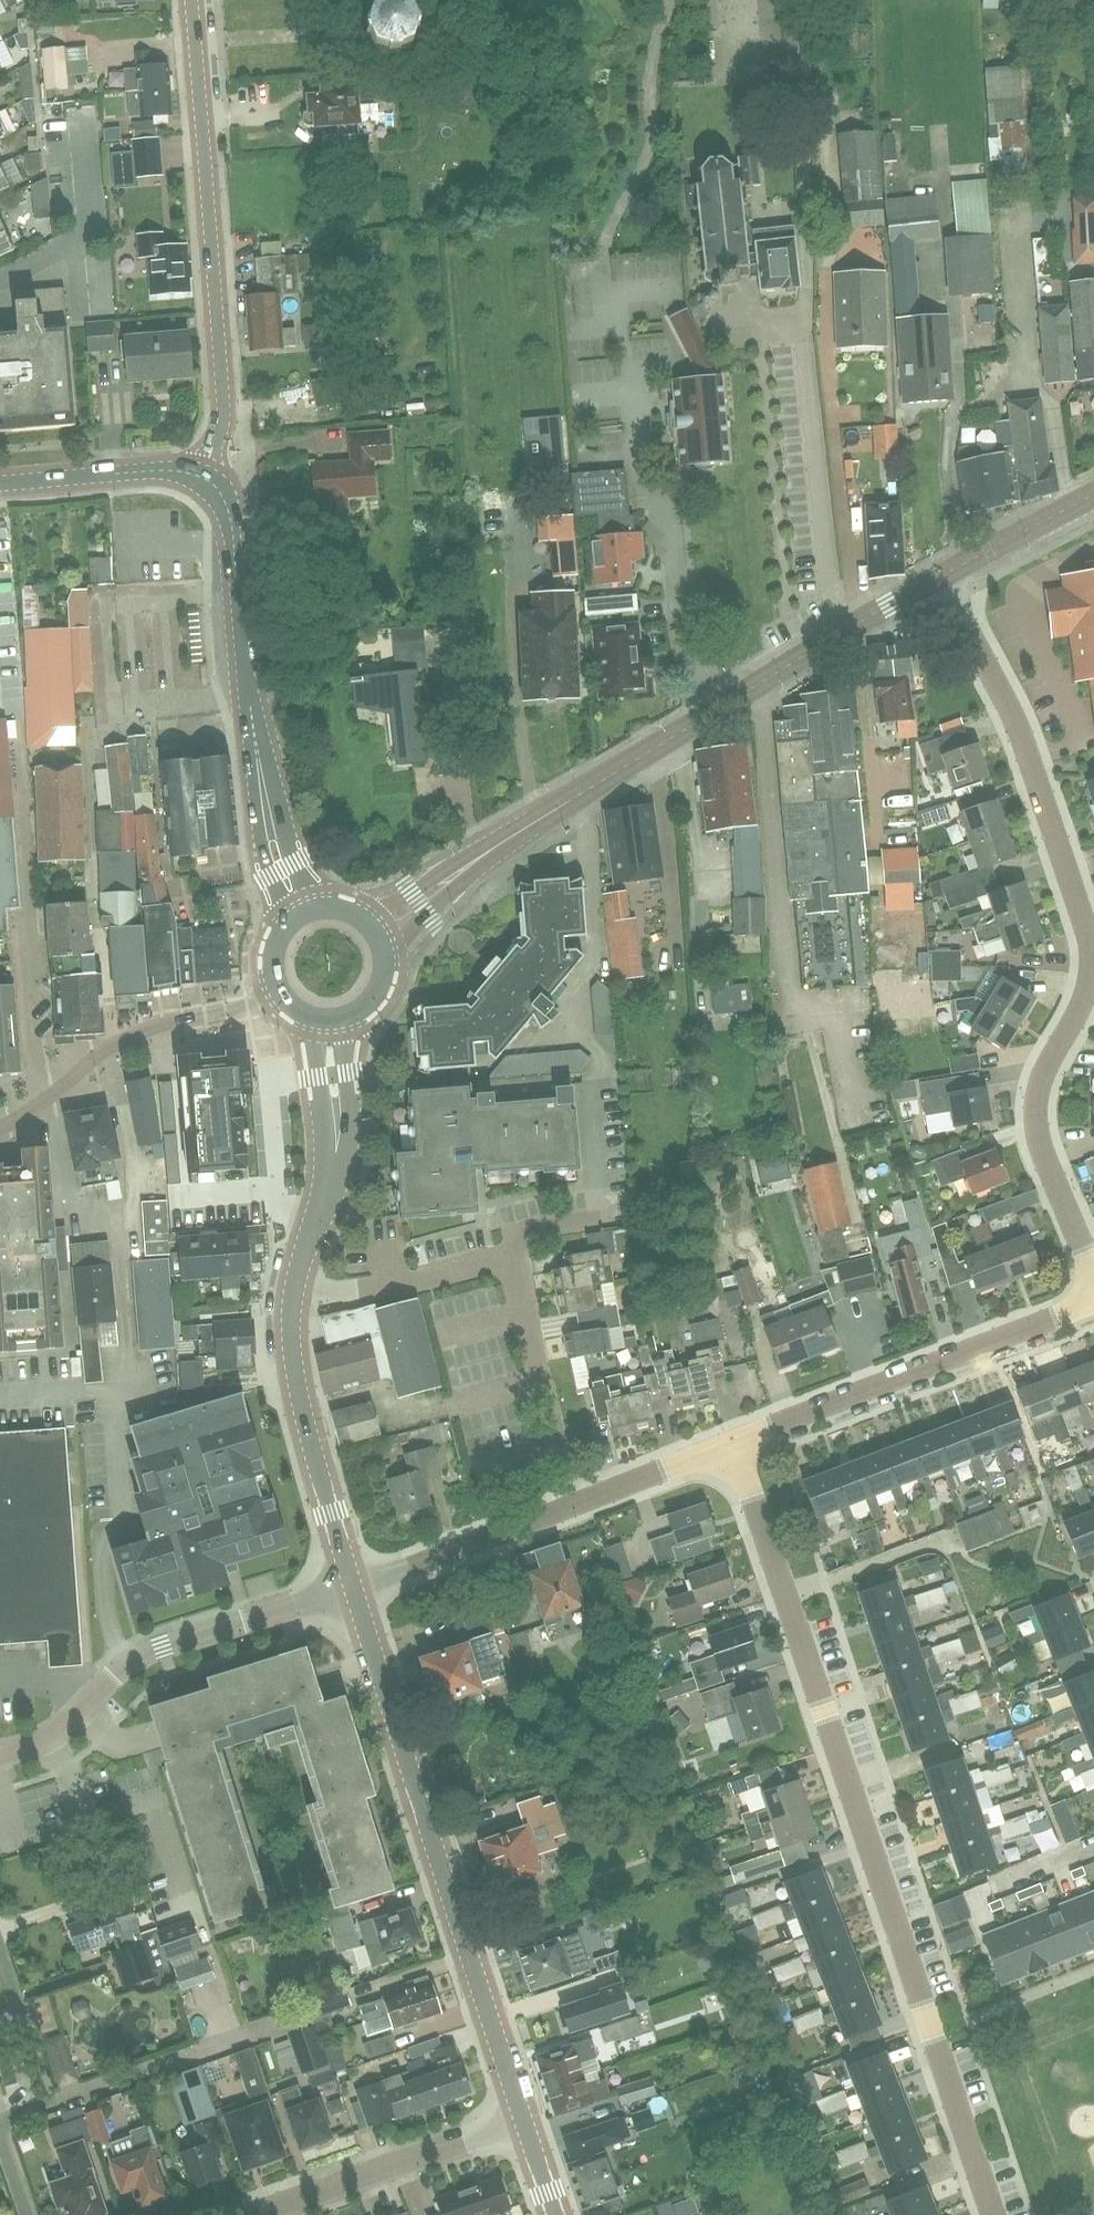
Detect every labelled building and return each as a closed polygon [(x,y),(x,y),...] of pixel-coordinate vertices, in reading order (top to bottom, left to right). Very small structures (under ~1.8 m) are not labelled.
[(983,9),(997,9),(997,0),(983,0),(983,9)] [(1078,14),(1093,14),(1093,0),(1078,0),(1078,14)] [(397,4),(397,1),(384,2),(384,4),(371,10),(367,23),(365,23),(366,37),(369,37),(375,50),(387,52),(387,56),(401,55),(401,52),(413,46),(418,33),(420,33),(419,19),(416,19),(410,7),(397,4)] [(28,32),(27,19),(17,20),(19,33),(28,32)] [(28,32),(19,33),(13,36),(20,49),(29,48),(28,32)] [(46,89),(68,87),(65,48),(43,49),(46,89)] [(79,49),(79,74),(98,75),(98,50),(79,49)] [(149,50),(137,51),(140,91),(137,91),(137,92),(171,89),(169,65),(151,66),(149,50)] [(304,126),(308,128),(322,127),(323,137),(359,135),(357,101),(393,98),(392,75),(375,76),(376,81),(321,85),(322,97),(308,98),(309,112),(306,112),(303,115),(301,118),(301,123),(304,126)] [(33,85),(23,86),(25,113),(35,112),(33,85)] [(137,92),(127,93),(129,117),(142,116),(173,113),(171,89),(137,92)] [(8,135),(7,133),(0,118),(0,139),(8,135)] [(133,123),(135,139),(158,137),(157,121),(133,123)] [(130,129),(114,131),(115,144),(131,143),(130,129)] [(38,150),(37,137),(28,138),(29,151),(38,150)] [(132,139),(135,177),(162,175),(158,137),(135,139),(132,139)] [(39,152),(38,152),(29,153),(25,154),(27,171),(40,170),(41,170),(39,152)] [(691,185),(686,186),(687,208),(693,208),(694,211),(697,210),(699,227),(696,227),(696,230),(700,230),(702,247),(698,248),(698,250),(702,250),(704,269),(701,272),(704,274),(704,283),(708,287),(720,286),(735,284),(738,286),(739,283),(737,282),(736,276),(749,274),(749,277),(757,276),(755,253),(746,254),(745,246),(748,246),(748,243),(745,243),(743,226),(746,225),(746,223),(743,223),(741,205),(744,204),(744,201),(740,202),(740,199),(745,199),(744,186),(759,184),(756,156),(737,158),(738,165),(733,165),(731,164),(730,165),(726,166),(720,160),(721,156),(719,155),(718,159),(709,160),(707,157),(704,158),(706,161),(700,169),(697,168),(695,170),(699,171),(700,185),(695,185),(693,183),(691,185)] [(9,188),(0,170),(0,192),(9,188)] [(952,182),(956,237),(944,238),(948,296),(995,293),(991,234),(989,212),(986,179),(952,182)] [(895,301),(897,301),(904,403),(952,399),(945,315),(918,317),(917,300),(918,300),(916,282),(918,282),(913,240),(940,238),(936,207),(934,207),(933,195),(884,201),(889,242),(893,284),(894,284),(895,301)] [(844,202),(843,202),(845,228),(846,228),(861,226),(882,225),(884,224),(882,201),(882,198),(858,200),(844,202)] [(14,249),(0,221),(0,256),(14,249)] [(753,230),(755,253),(757,276),(759,292),(799,287),(792,226),(753,230)] [(184,244),(162,246),(161,233),(139,234),(141,257),(151,256),(155,294),(188,291),(184,244)] [(338,238),(336,238),(313,239),(314,255),(339,253),(338,238)] [(1046,279),(1061,278),(1059,240),(1043,241),(1046,279)] [(1072,242),(1073,265),(1093,264),(1093,241),(1072,242)] [(258,297),(246,298),(250,352),(283,349),(296,348),(295,330),(282,331),(279,296),(286,296),(286,294),(285,274),(298,273),(311,271),(309,254),(296,255),(281,256),(264,257),(255,257),(258,297)] [(838,346),(885,345),(882,273),(835,274),(838,346)] [(1093,377),(1093,280),(1070,282),(1078,378),(1093,377)] [(64,287),(14,291),(17,333),(0,334),(0,432),(76,426),(64,287)] [(1046,382),(1074,379),(1067,304),(1040,307),(1046,382)] [(673,445),(677,445),(679,465),(695,463),(701,469),(709,468),(714,462),(729,460),(721,376),(720,376),(685,309),(668,317),(700,378),(671,381),(673,400),(669,401),(673,445)] [(86,324),(88,351),(106,349),(106,345),(115,344),(113,321),(86,324)] [(325,324),(302,326),(304,346),(326,344),(325,324)] [(129,381),(161,379),(193,376),(190,332),(125,338),(129,381)] [(339,369),(340,375),(311,380),(316,407),(345,402),(341,381),(354,379),(351,366),(339,369)] [(1008,402),(1014,446),(1022,499),(1022,501),(1059,492),(1055,463),(1050,464),(1041,397),(1008,402)] [(524,440),(525,440),(543,439),(545,458),(546,472),(565,470),(560,415),(522,419),(524,440)] [(872,426),(873,448),(898,447),(897,425),(872,426)] [(350,436),(351,461),(312,464),(315,501),(324,500),(326,528),(348,526),(346,498),(375,496),(373,461),(390,460),(388,433),(350,436)] [(1006,453),(981,457),(957,462),(964,512),(1015,503),(1015,501),(1022,499),(1014,446),(1006,448),(1006,453)] [(594,584),(630,581),(628,559),(642,558),(639,534),(634,534),(633,515),(629,515),(625,469),(570,474),(574,517),(599,514),(601,537),(590,538),(594,584)] [(865,506),(869,578),(904,574),(900,502),(865,506)] [(552,577),(578,575),(577,570),(574,515),(573,515),(561,516),(536,518),(538,543),(549,542),(552,572),(552,577)] [(1047,592),(1052,633),(1071,631),(1078,679),(1092,677),(1093,694),(1093,562),(1089,562),(1091,572),(1064,575),(1066,589),(1047,592)] [(34,588),(35,620),(48,620),(47,588),(34,588)] [(554,593),(546,593),(531,594),(532,612),(519,613),(523,700),(551,699),(578,698),(574,610),(573,610),(572,592),(554,593)] [(615,596),(583,599),(585,616),(617,613),(615,596)] [(642,686),(636,625),(594,629),(600,696),(621,694),(620,688),(642,686)] [(85,694),(101,693),(99,627),(35,629),(37,749),(86,748),(85,694)] [(377,630),(339,631),(340,641),(346,646),(355,645),(358,641),(362,641),(365,645),(375,644),(378,640),(377,630)] [(416,674),(428,672),(424,639),(392,643),(396,674),(398,674),(399,677),(366,680),(365,677),(351,679),(351,683),(355,683),(357,707),(385,704),(386,713),(392,713),(398,765),(426,762),(424,741),(437,740),(433,704),(420,705),(418,687),(421,687),(421,682),(417,683),(416,674)] [(889,644),(899,720),(902,720),(904,734),(915,732),(907,675),(912,675),(908,642),(889,644)] [(899,720),(889,644),(870,647),(875,683),(873,685),(873,692),(876,694),(880,723),(899,720)] [(838,911),(836,896),(869,893),(849,682),(830,684),(831,692),(802,695),(803,706),(783,707),(784,721),(775,722),(792,900),(805,899),(806,914),(838,911)] [(21,1075),(14,988),(12,988),(8,933),(9,933),(7,911),(21,910),(5,722),(0,722),(0,1077),(21,1075)] [(131,776),(150,774),(146,734),(128,737),(131,776)] [(945,770),(951,788),(986,776),(975,745),(946,754),(941,738),(919,745),(929,775),(945,770)] [(720,748),(711,750),(697,751),(698,757),(704,801),(708,832),(734,828),(734,845),(732,846),(734,898),(732,898),(733,935),(735,935),(766,934),(765,898),(762,898),(757,825),(758,825),(747,745),(720,748)] [(230,758),(228,758),(195,761),(195,760),(161,764),(171,857),(206,853),(205,848),(239,845),(230,758)] [(43,764),(46,861),(99,860),(96,763),(43,764)] [(120,802),(116,768),(104,770),(108,804),(120,802)] [(960,812),(970,840),(1004,829),(994,800),(960,812)] [(945,803),(918,812),(923,827),(949,819),(945,803)] [(652,805),(604,811),(613,880),(661,874),(652,805)] [(136,891),(141,891),(142,891),(145,926),(147,938),(144,939),(146,958),(148,958),(151,991),(181,986),(178,952),(194,951),(192,928),(176,930),(175,921),(160,870),(155,814),(134,816),(136,891)] [(1004,829),(970,840),(980,869),(1014,857),(1004,829)] [(920,882),(917,850),(881,852),(883,884),(920,882)] [(968,870),(939,880),(926,885),(927,889),(924,890),(926,896),(923,897),(923,901),(945,895),(949,909),(978,899),(968,870)] [(516,945),(474,996),(478,999),(470,1008),(467,1005),(423,1008),(425,1022),(413,1023),(416,1058),(427,1057),(428,1070),(476,1066),(474,1043),(487,1042),(488,1054),(495,1060),(533,1016),(540,1029),(545,1026),(550,1022),(550,1021),(545,1017),(553,1006),(546,1000),(583,956),(575,950),(564,951),(563,937),(586,936),(582,889),(569,890),(568,879),(533,882),(534,893),(520,894),(524,937),(528,940),(520,949),(516,945)] [(975,930),(1032,910),(1023,882),(989,894),(993,906),(970,915),(975,930)] [(631,918),(630,918),(626,890),(609,892),(613,921),(612,921),(617,962),(636,960),(631,918)] [(85,903),(47,906),(55,1038),(105,1034),(101,975),(95,975),(94,955),(91,955),(90,938),(88,938),(85,903)] [(1032,910),(975,930),(979,944),(1003,936),(1008,951),(1043,939),(1032,910)] [(145,926),(111,929),(116,1004),(132,1003),(132,996),(151,995),(151,994),(151,991),(148,958),(146,958),(144,939),(147,938),(145,926)] [(931,966),(959,965),(959,950),(931,950),(931,966)] [(931,966),(932,981),(959,981),(959,965),(931,966)] [(988,1004),(1019,1024),(1035,999),(1004,979),(988,1004)] [(712,988),(713,999),(715,1014),(752,1010),(749,983),(720,987),(712,988)] [(1019,1024),(988,1004),(976,996),(953,1000),(955,1012),(966,1010),(979,1018),(972,1030),(1003,1050),(1019,1024)] [(233,1094),(245,1093),(252,1093),(252,1091),(250,1076),(249,1063),(249,1059),(242,1053),(226,1054),(227,1059),(200,1061),(200,1057),(178,1059),(181,1098),(188,1098),(191,1132),(184,1132),(188,1170),(245,1167),(243,1146),(243,1145),(237,1146),(236,1131),(242,1130),(240,1109),(234,1109),(233,1094)] [(980,1068),(977,1053),(948,1058),(950,1074),(980,1068)] [(580,1171),(571,1072),(477,1081),(478,1089),(469,1090),(469,1087),(411,1092),(417,1152),(397,1154),(402,1217),(478,1210),(475,1171),(481,1171),(481,1176),(543,1171),(543,1175),(580,1171)] [(952,1076),(920,1082),(925,1111),(952,1107),(955,1126),(991,1120),(985,1087),(955,1092),(952,1076)] [(909,1080),(894,1083),(889,1084),(893,1101),(918,1097),(915,1079),(909,1080)] [(152,1080),(129,1083),(140,1146),(160,1143),(156,1104),(152,1080)] [(78,1169),(82,1188),(105,1183),(108,1199),(122,1197),(119,1180),(120,1180),(115,1157),(119,1156),(115,1134),(112,1135),(107,1109),(66,1117),(77,1169),(78,1169)] [(1006,1180),(995,1150),(968,1161),(963,1148),(931,1161),(939,1182),(963,1172),(971,1194),(1006,1180)] [(0,1167),(0,1356),(64,1351),(57,1265),(71,1264),(69,1239),(55,1240),(48,1150),(22,1152),(23,1170),(2,1172),(2,1167),(0,1167)] [(916,1177),(929,1174),(925,1160),(912,1164),(916,1177)] [(820,1231),(828,1264),(850,1258),(846,1243),(837,1246),(832,1229),(851,1224),(836,1164),(807,1171),(822,1231),(820,1231)] [(1011,1197),(980,1209),(986,1223),(1017,1211),(1011,1197)] [(918,1198),(902,1202),(910,1230),(925,1226),(918,1198)] [(144,1244),(145,1255),(170,1255),(169,1243),(169,1242),(168,1235),(167,1200),(142,1201),(144,1244)] [(979,1253),(965,1259),(958,1262),(955,1254),(945,1222),(932,1228),(948,1283),(971,1276),(977,1290),(1008,1279),(996,1247),(995,1247),(991,1237),(976,1244),(979,1253)] [(910,1230),(879,1238),(887,1268),(891,1267),(895,1284),(892,1285),(897,1302),(900,1302),(904,1319),(930,1313),(922,1280),(924,1280),(919,1257),(932,1254),(925,1226),(910,1230)] [(181,1252),(170,1253),(171,1272),(172,1274),(175,1274),(177,1303),(178,1319),(202,1318),(202,1316),(202,1306),(248,1303),(249,1303),(249,1301),(247,1274),(250,1274),(248,1234),(217,1235),(192,1237),(180,1237),(181,1252)] [(1028,1235),(996,1247),(1008,1279),(1040,1267),(1028,1235)] [(70,1244),(72,1270),(74,1269),(79,1325),(81,1325),(83,1346),(119,1343),(112,1266),(111,1266),(108,1240),(70,1244)] [(567,1269),(554,1271),(557,1293),(601,1286),(614,1283),(608,1250),(565,1258),(567,1269)] [(139,1351),(175,1348),(176,1348),(169,1258),(145,1260),(132,1261),(139,1351)] [(870,1259),(839,1267),(847,1297),(878,1289),(870,1259)] [(746,1306),(761,1300),(748,1266),(732,1272),(746,1306)] [(620,1315),(614,1283),(601,1286),(557,1293),(561,1315),(588,1310),(589,1321),(620,1315)] [(704,1285),(690,1288),(689,1286),(670,1290),(675,1309),(694,1304),(694,1306),(709,1303),(704,1285)] [(838,1346),(824,1309),(834,1305),(829,1290),(789,1306),(794,1319),(809,1357),(838,1346)] [(650,1293),(639,1296),(643,1315),(655,1313),(650,1293)] [(809,1357),(794,1319),(780,1325),(775,1311),(761,1317),(781,1368),(809,1357)] [(642,1312),(620,1315),(589,1321),(591,1332),(580,1334),(565,1336),(569,1357),(569,1359),(579,1357),(613,1351),(613,1350),(609,1328),(622,1326),(644,1322),(642,1314),(642,1312)] [(425,1333),(400,1340),(394,1318),(360,1327),(361,1331),(331,1338),(336,1360),(325,1363),(334,1397),(374,1387),(389,1443),(382,1445),(352,1453),(363,1492),(369,1491),(375,1511),(398,1505),(400,1512),(432,1503),(430,1499),(441,1496),(439,1485),(454,1481),(445,1449),(430,1453),(434,1467),(414,1472),(390,1383),(409,1378),(411,1388),(437,1381),(425,1333)] [(699,1359),(687,1361),(697,1404),(718,1400),(713,1373),(724,1370),(718,1341),(724,1339),(719,1319),(688,1326),(693,1346),(696,1345),(699,1359)] [(218,1355),(219,1369),(255,1367),(254,1354),(256,1354),(253,1321),(198,1325),(182,1326),(183,1340),(199,1339),(201,1356),(202,1356),(218,1355)] [(637,1347),(643,1371),(622,1376),(635,1432),(656,1427),(652,1412),(664,1409),(658,1385),(652,1356),(651,1356),(648,1344),(637,1347)] [(664,1353),(652,1356),(658,1385),(669,1383),(675,1409),(697,1404),(687,1361),(667,1366),(664,1353)] [(195,1360),(180,1361),(181,1389),(204,1388),(202,1364),(196,1365),(195,1360)] [(1071,1370),(1084,1404),(1087,1403),(1093,1400),(1093,1361),(1071,1370)] [(1045,1380),(1058,1414),(1060,1413),(1064,1411),(1071,1428),(1083,1424),(1086,1430),(1093,1427),(1093,1422),(1087,1403),(1084,1404),(1071,1370),(1045,1380)] [(635,1432),(622,1376),(590,1383),(599,1424),(610,1421),(613,1437),(635,1432)] [(1030,1379),(1015,1384),(1017,1391),(1031,1424),(1037,1440),(1055,1433),(1058,1442),(1069,1438),(1066,1430),(1060,1413),(1058,1414),(1045,1380),(1032,1385),(1030,1379)] [(131,1614),(229,1585),(223,1565),(287,1546),(250,1423),(249,1423),(242,1393),(130,1426),(140,1459),(133,1461),(143,1494),(135,1496),(149,1540),(112,1551),(131,1614)] [(330,1412),(339,1446),(381,1435),(371,1400),(330,1412)] [(1011,1402),(984,1412),(997,1445),(993,1447),(1003,1470),(1006,1469),(1012,1466),(1003,1443),(1023,1435),(1011,1402)] [(984,1412),(958,1422),(971,1455),(967,1457),(977,1480),(980,1479),(986,1476),(977,1453),(993,1447),(997,1445),(984,1412)] [(958,1422),(933,1432),(945,1465),(941,1467),(950,1490),(954,1488),(961,1486),(951,1463),(967,1457),(971,1455),(958,1422)] [(66,1432),(0,1436),(0,1491),(70,1486),(66,1432)] [(933,1432),(907,1442),(919,1475),(916,1476),(925,1499),(928,1498),(934,1496),(935,1496),(926,1473),(941,1467),(945,1465),(933,1432)] [(907,1442),(881,1452),(894,1485),(890,1487),(899,1510),(903,1508),(908,1506),(899,1483),(916,1476),(919,1475),(907,1442)] [(1053,1445),(1039,1451),(1044,1464),(1058,1458),(1053,1445)] [(881,1452),(855,1462),(868,1495),(864,1497),(869,1511),(872,1520),(877,1518),(883,1516),(874,1493),(890,1487),(894,1485),(881,1452)] [(1091,1459),(1084,1462),(1088,1471),(1093,1469),(1093,1458),(1091,1459)] [(855,1462),(829,1472),(842,1506),(839,1507),(853,1543),(858,1541),(857,1538),(858,1537),(860,1537),(860,1535),(859,1533),(857,1526),(854,1517),(869,1511),(864,1497),(868,1495),(855,1462)] [(829,1472),(803,1483),(816,1516),(813,1517),(822,1540),(831,1536),(822,1513),(839,1507),(842,1506),(829,1472)] [(0,1491),(0,1567),(75,1562),(70,1486),(0,1491)] [(1081,1489),(1074,1492),(1084,1515),(1063,1523),(1077,1556),(1093,1549),(1093,1522),(1090,1512),(1093,1511),(1084,1488),(1081,1489)] [(673,1532),(648,1540),(657,1567),(682,1559),(678,1546),(714,1534),(704,1505),(668,1517),(673,1532)] [(1003,1534),(994,1509),(957,1524),(967,1548),(1003,1534)] [(603,1549),(608,1563),(615,1583),(633,1577),(625,1557),(620,1543),(603,1549)] [(559,1545),(518,1558),(526,1584),(532,1582),(547,1626),(563,1621),(561,1614),(584,1607),(569,1561),(565,1563),(559,1545)] [(0,1567),(0,1644),(44,1641),(45,1668),(82,1665),(75,1562),(0,1567)] [(693,1592),(669,1600),(677,1626),(702,1618),(698,1605),(734,1593),(724,1564),(688,1576),(693,1592)] [(873,1588),(860,1592),(869,1619),(903,1608),(915,1604),(945,1594),(942,1586),(940,1587),(901,1600),(894,1581),(873,1588)] [(1044,1628),(1076,1615),(1066,1591),(1034,1604),(1033,1602),(1009,1612),(1013,1622),(1038,1612),(1044,1628)] [(948,1604),(945,1594),(915,1604),(918,1613),(948,1604)] [(467,1646),(423,1660),(431,1684),(428,1690),(430,1698),(437,1702),(438,1704),(440,1703),(444,1716),(467,1709),(463,1695),(481,1689),(480,1684),(506,1675),(502,1661),(502,1662),(484,1604),(461,1611),(464,1624),(470,1622),(475,1638),(465,1641),(467,1646)] [(907,1619),(903,1608),(869,1619),(877,1645),(912,1634),(907,1619)] [(1054,1654),(1086,1641),(1076,1615),(1044,1628),(1020,1638),(1023,1648),(1048,1638),(1054,1654)] [(712,1657),(690,1665),(699,1689),(723,1681),(719,1670),(756,1657),(745,1627),(706,1641),(712,1657)] [(912,1634),(877,1645),(886,1671),(962,1646),(959,1638),(930,1648),(929,1646),(917,1650),(912,1634)] [(886,1671),(895,1697),(929,1686),(923,1668),(965,1655),(962,1646),(886,1671)] [(317,1692),(304,1650),(227,1674),(248,1741),(264,1736),(268,1750),(298,1741),(317,1802),(307,1805),(337,1903),(336,1903),(337,1904),(391,1887),(363,1796),(373,1793),(344,1700),(336,1702),(334,1694),(326,1690),(317,1692)] [(1075,1705),(1093,1698),(1093,1669),(1065,1681),(1064,1679),(1040,1688),(1044,1698),(1068,1688),(1075,1705)] [(248,1741),(227,1674),(211,1679),(214,1689),(153,1708),(168,1756),(169,1756),(172,1764),(168,1765),(215,1919),(270,1903),(269,1901),(222,1749),(248,1741)] [(725,1686),(701,1694),(710,1723),(739,1714),(747,1740),(779,1730),(765,1689),(730,1700),(725,1686)] [(929,1686),(895,1697),(903,1723),(953,1707),(950,1699),(954,1697),(952,1690),(938,1695),(939,1697),(933,1699),(929,1686)] [(953,1707),(979,1698),(976,1690),(954,1697),(950,1699),(953,1707)] [(953,1707),(955,1715),(982,1706),(979,1698),(953,1707)] [(1093,1727),(1093,1698),(1075,1705),(1051,1715),(1054,1724),(1078,1714),(1085,1731),(1093,1727)] [(953,1707),(903,1723),(912,1750),(947,1738),(942,1725),(955,1720),(953,1716),(955,1715),(953,1707)] [(667,1719),(674,1726),(685,1717),(678,1709),(667,1719)] [(1085,1731),(1060,1741),(1064,1750),(1089,1740),(1093,1753),(1093,1727),(1085,1731)] [(1071,1766),(1075,1776),(1080,1774),(1086,1790),(1093,1787),(1093,1757),(1071,1766)] [(960,1758),(926,1769),(935,1796),(969,1784),(965,1773),(960,1758)] [(979,1769),(965,1773),(969,1784),(973,1783),(1011,1770),(1008,1763),(980,1772),(979,1769)] [(972,1793),(1014,1780),(1011,1770),(973,1783),(969,1784),(972,1793)] [(757,1773),(734,1781),(726,1784),(730,1796),(761,1786),(757,1773)] [(742,1817),(746,1829),(806,1808),(797,1781),(763,1793),(767,1806),(755,1810),(756,1812),(742,1817)] [(935,1796),(943,1822),(978,1810),(972,1793),(969,1784),(935,1796)] [(1086,1790),(1081,1792),(1085,1802),(1093,1798),(1093,1787),(1086,1790)] [(525,1827),(481,1843),(490,1868),(484,1870),(489,1883),(493,1881),(495,1886),(497,1886),(501,1900),(520,1893),(515,1880),(541,1871),(536,1856),(557,1849),(539,1797),(517,1804),(525,1827)] [(1080,1838),(1079,1835),(1064,1800),(1051,1805),(1049,1806),(1065,1844),(1080,1838)] [(815,1835),(806,1808),(746,1829),(751,1842),(763,1838),(765,1841),(778,1837),(781,1846),(815,1835)] [(943,1822),(952,1848),(986,1836),(978,1811),(978,1810),(943,1822)] [(1025,1814),(995,1824),(998,1832),(1028,1822),(1025,1814)] [(1028,1822),(998,1832),(1001,1841),(1031,1831),(1028,1822)] [(986,1836),(952,1848),(961,1874),(995,1863),(989,1845),(986,1836)] [(716,1858),(710,1840),(701,1843),(707,1860),(716,1858)] [(735,1882),(765,1872),(788,1865),(784,1852),(764,1858),(763,1856),(730,1867),(732,1874),(713,1880),(716,1888),(735,1882)] [(142,1878),(138,1862),(102,1874),(109,1893),(125,1888),(124,1884),(142,1878)] [(1067,1872),(1071,1881),(1084,1876),(1080,1867),(1067,1872)] [(785,1882),(792,1901),(788,1903),(788,1902),(751,1916),(754,1925),(830,1895),(820,1869),(785,1882)] [(1039,1883),(1026,1888),(1030,1897),(1042,1892),(1039,1883)] [(1017,1902),(1030,1897),(1026,1888),(1014,1893),(1017,1902)] [(1093,1947),(1093,1898),(1092,1893),(1065,1904),(1084,1951),(1093,1947)] [(830,1895),(754,1925),(757,1932),(798,1916),(805,1934),(840,1921),(830,1895)] [(128,1898),(112,1904),(108,1905),(109,1910),(71,1923),(81,1951),(100,1945),(98,1941),(119,1934),(120,1933),(115,1920),(134,1913),(128,1898)] [(986,1904),(990,1913),(1003,1908),(999,1899),(986,1904)] [(1057,1962),(1084,1951),(1065,1904),(1038,1914),(1057,1962)] [(585,1914),(592,1932),(613,1925),(607,1906),(585,1914)] [(404,1945),(404,1943),(420,1938),(410,1910),(391,1916),(390,1912),(374,1917),(375,1918),(359,1924),(373,1966),(389,1961),(387,1954),(400,1950),(401,1950),(402,1949),(403,1947),(404,1946),(404,1945)] [(120,1933),(119,1934),(125,1948),(113,1953),(124,1986),(156,1975),(134,1913),(115,1920),(120,1933)] [(350,1914),(327,1921),(333,1939),(356,1932),(350,1914)] [(1038,1914),(1011,1925),(1030,1973),(1057,1962),(1038,1914)] [(954,1926),(961,1945),(981,1938),(974,1919),(954,1926)] [(158,1931),(167,1958),(201,1947),(191,1920),(158,1931)] [(840,1921),(805,1934),(815,1960),(850,1947),(840,1921)] [(1001,1984),(1030,1973),(1011,1925),(982,1936),(1001,1984)] [(521,1956),(519,1959),(521,1963),(525,1967),(527,1973),(526,1973),(531,1987),(532,1987),(532,1989),(580,1973),(591,1969),(578,1934),(568,1938),(558,1941),(557,1940),(520,1953),(521,1956)] [(860,1972),(850,1947),(815,1960),(825,1986),(860,1972)] [(803,1965),(800,1956),(771,1967),(774,1975),(775,1976),(803,1965)] [(181,1991),(190,1988),(182,1965),(173,1968),(181,1991)] [(770,1987),(778,1983),(806,1972),(803,1965),(775,1976),(774,1975),(756,1982),(760,1991),(770,1987)] [(870,1998),(860,1972),(825,1986),(832,2003),(827,2005),(830,2013),(870,1998)] [(386,1999),(358,2007),(363,2022),(415,2006),(414,2002),(435,1995),(431,1982),(430,1982),(428,1976),(408,1983),(410,1989),(385,1996),(386,1999)] [(601,1995),(563,2008),(571,2031),(610,2018),(628,2011),(619,1984),(599,1991),(601,1995)] [(317,2016),(352,2005),(347,1990),(313,2001),(317,2016)] [(439,1996),(435,1995),(414,2002),(415,2006),(363,2022),(367,2035),(395,2026),(395,2028),(404,2025),(405,2029),(419,2024),(417,2020),(441,2013),(440,2009),(442,2005),(439,1996)] [(797,2034),(838,2019),(845,2038),(880,2024),(870,1998),(830,2013),(823,2015),(823,2016),(794,2027),(794,2026),(781,2031),(784,2040),(788,2038),(797,2034)] [(771,2007),(777,2021),(785,2017),(780,2003),(771,2007)] [(791,2018),(794,2026),(794,2027),(823,2016),(823,2015),(820,2007),(791,2018)] [(316,2025),(289,2034),(302,2072),(306,2070),(312,2087),(335,2080),(329,2063),(316,2025)] [(59,2087),(78,2081),(63,2034),(43,2041),(59,2087)] [(367,2058),(397,2049),(391,2034),(363,2043),(367,2058)] [(439,2070),(431,2073),(440,2101),(471,2090),(454,2042),(442,2046),(439,2037),(408,2048),(411,2057),(430,2050),(434,2062),(436,2061),(439,2070)] [(547,2087),(584,2075),(580,2064),(597,2058),(591,2039),(537,2058),(547,2087)] [(251,2048),(235,2054),(253,2108),(266,2105),(270,2104),(251,2048)] [(17,2082),(9,2053),(0,2056),(0,2072),(5,2086),(17,2082)] [(850,2067),(860,2093),(894,2080),(884,2054),(850,2067)] [(413,2111),(440,2101),(431,2073),(412,2080),(408,2070),(399,2073),(357,2088),(370,2125),(397,2116),(413,2111)] [(176,2098),(191,2093),(184,2074),(170,2079),(176,2098)] [(587,2085),(584,2075),(547,2087),(557,2117),(610,2098),(604,2080),(587,2085)] [(652,2078),(618,2089),(623,2105),(637,2101),(657,2094),(652,2078)] [(904,2106),(894,2080),(860,2093),(870,2119),(904,2106)] [(328,2142),(329,2137),(331,2137),(325,2121),(327,2120),(320,2098),(304,2104),(297,2085),(279,2091),(291,2124),(293,2124),(301,2147),(315,2142),(318,2146),(328,2142)] [(823,2098),(815,2101),(815,2102),(818,2108),(818,2110),(847,2098),(844,2090),(823,2098)] [(850,2106),(848,2099),(847,2098),(818,2110),(821,2117),(850,2106)] [(278,2155),(283,2154),(266,2105),(253,2108),(241,2112),(239,2107),(236,2102),(216,2109),(227,2141),(235,2138),(245,2167),(260,2161),(261,2165),(280,2158),(278,2155)] [(914,2131),(904,2106),(870,2119),(880,2144),(914,2131)] [(84,2113),(85,2117),(93,2138),(96,2147),(113,2141),(101,2107),(84,2113)] [(70,2214),(90,2214),(104,2210),(95,2185),(99,2184),(94,2169),(93,2169),(84,2142),(93,2138),(85,2117),(83,2118),(51,2129),(67,2178),(52,2183),(59,2204),(65,2202),(70,2214)] [(623,2118),(565,2139),(574,2163),(568,2165),(583,2210),(619,2197),(602,2147),(630,2138),(623,2118)] [(181,2152),(193,2186),(195,2185),(199,2188),(206,2185),(208,2181),(221,2176),(214,2157),(220,2155),(208,2121),(195,2126),(202,2145),(181,2152)] [(111,2143),(116,2159),(113,2160),(120,2179),(128,2176),(136,2198),(140,2197),(143,2205),(166,2198),(153,2159),(162,2156),(150,2123),(131,2130),(133,2135),(111,2143)] [(924,2158),(914,2131),(880,2144),(867,2149),(838,2160),(841,2168),(870,2157),(883,2152),(890,2171),(924,2158)] [(864,2141),(835,2152),(838,2160),(867,2149),(864,2141)] [(477,2214),(495,2214),(494,2213),(509,2208),(499,2176),(468,2187),(477,2214)] [(870,2192),(865,2178),(838,2188),(843,2203),(870,2192)] [(468,2187),(437,2198),(442,2213),(436,2214),(477,2214),(468,2187)] [(888,2201),(893,2214),(931,2214),(936,2213),(926,2187),(888,2201)]
